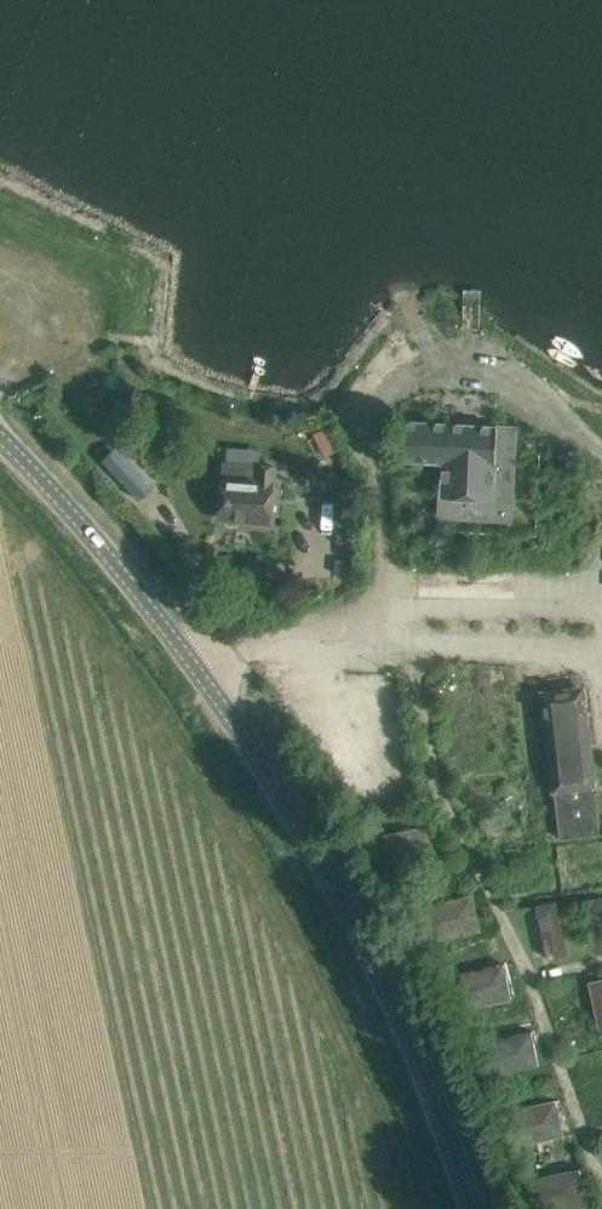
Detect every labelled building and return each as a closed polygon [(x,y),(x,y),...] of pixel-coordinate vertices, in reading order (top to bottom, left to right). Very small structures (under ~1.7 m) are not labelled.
[(440,512),(511,517),(516,427),(401,420),(399,459),(444,462),(440,512)] [(120,452),(101,469),(141,514),(162,497),(120,452)] [(224,477),(221,517),(269,521),(271,497),(274,498),(276,467),(226,463),(224,477)] [(583,688),(543,693),(555,789),(557,789),(558,802),(557,803),(561,838),(573,836),(572,835),(589,833),(589,834),(600,833),(596,798),(595,798),(593,784),(594,784),(583,688)] [(428,825),(386,835),(393,868),(435,859),(428,825)] [(473,895),(422,905),(429,940),(480,929),(473,895)] [(585,900),(596,953),(601,951),(601,897),(585,900)] [(567,954),(556,901),(537,905),(548,958),(567,954)] [(505,964),(454,974),(461,1008),(512,998),(505,964)] [(590,982),(601,1034),(601,979),(590,982)] [(534,1026),(481,1036),(489,1072),(541,1062),(534,1026)] [(557,1100),(506,1110),(513,1145),(564,1135),(557,1100)] [(532,1179),(538,1208),(564,1208),(587,1204),(580,1169),(532,1179)]
